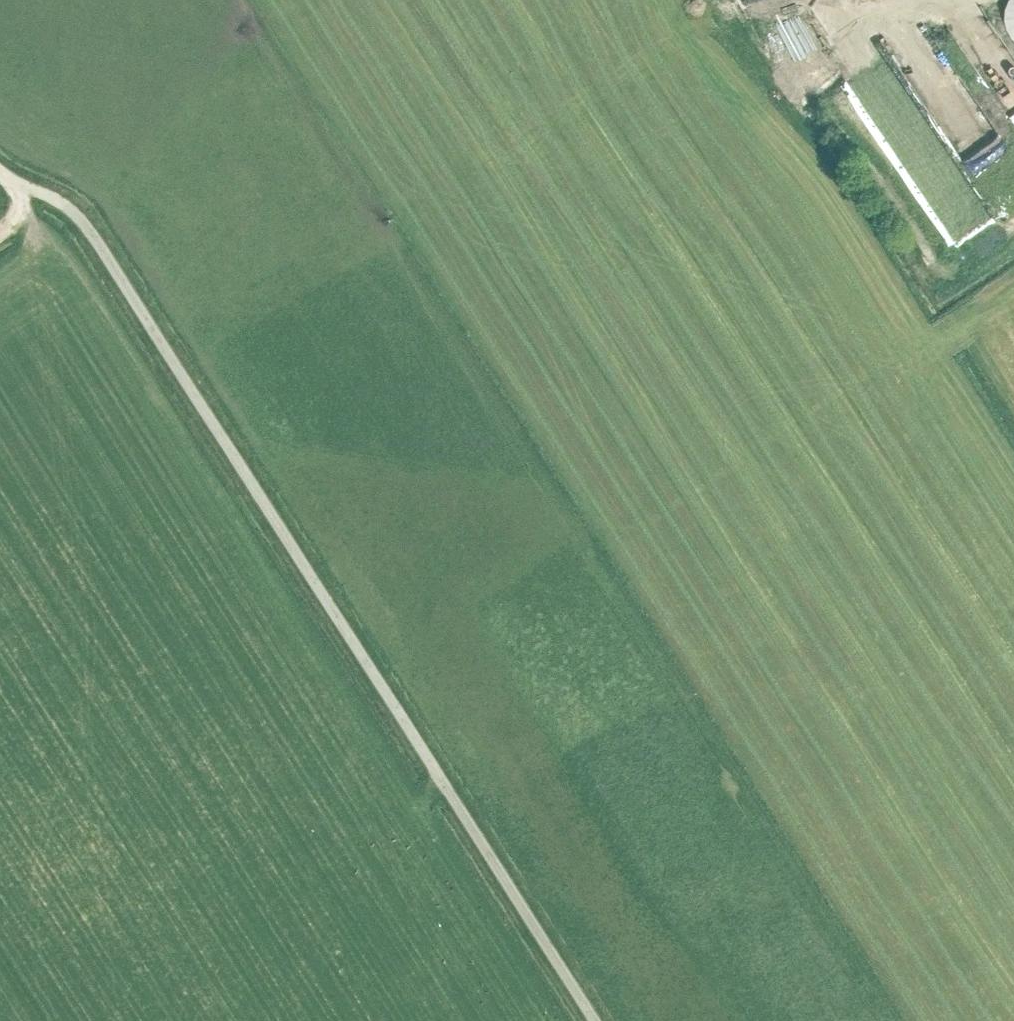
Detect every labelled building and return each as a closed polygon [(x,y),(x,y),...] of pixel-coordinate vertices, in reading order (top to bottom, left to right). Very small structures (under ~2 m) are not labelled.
[(1006,5),(1004,12),(1004,20),(1005,27),(1008,33),(1013,39),(1013,40),(1013,0),(1008,0),(1006,5)] [(932,183),(964,158),(892,63),(884,68),(875,56),(855,72),(872,94),(883,86),(889,94),(885,97),(891,106),(880,114),(932,183)]
